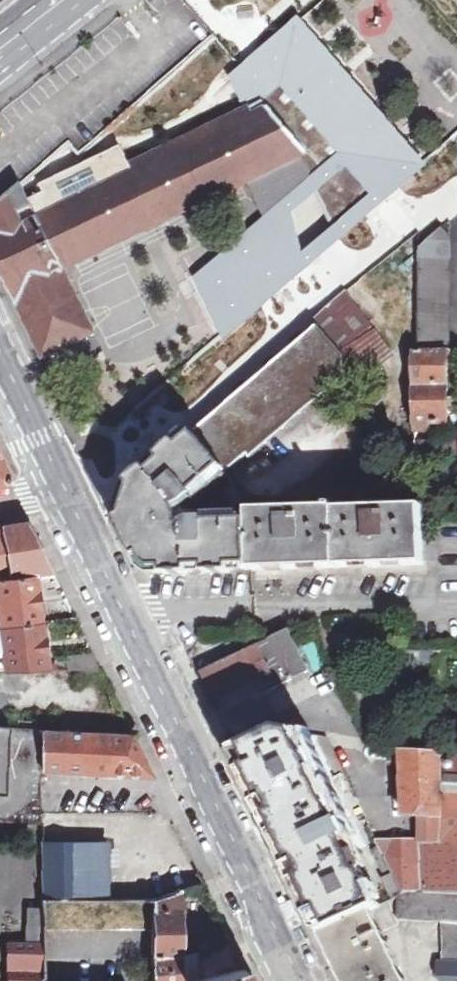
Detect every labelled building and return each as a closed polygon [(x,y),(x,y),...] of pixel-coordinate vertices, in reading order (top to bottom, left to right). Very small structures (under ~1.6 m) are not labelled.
[(239,68),(229,78),(243,112),(250,109),(283,88),(336,159),(313,180),(299,155),(245,181),(263,221),(195,280),(222,339),(312,262),(339,240),(426,166),(299,19),(239,68)] [(93,332),(64,268),(245,181),(299,155),(307,151),(269,106),(252,113),(250,109),(243,112),(205,130),(132,164),(123,145),(41,183),(45,191),(31,198),(23,182),(1,202),(0,202),(0,265),(43,355),(56,349),(93,332)] [(419,247),(417,348),(448,348),(451,236),(443,227),(419,247)] [(344,354),(343,377),(362,379),(395,354),(347,290),(345,291),(331,304),(313,319),(317,323),(319,325),(324,329),(344,354)] [(217,458),(228,469),(249,450),(252,453),(342,376),(343,377),(344,354),(324,329),(319,325),(317,326),(318,327),(302,341),(268,371),(267,371),(247,388),(246,390),(195,433),(217,458)] [(415,420),(448,420),(448,348),(417,348),(414,348),(415,398),(415,409),(415,420)] [(252,569),(251,517),(198,518),(194,520),(189,523),(182,507),(187,503),(228,469),(217,458),(195,433),(194,432),(190,436),(181,444),(180,444),(176,447),(177,448),(166,457),(165,457),(146,473),(147,474),(135,484),(135,483),(131,486),(129,492),(130,492),(124,511),(123,511),(121,517),(123,522),(124,521),(131,534),(130,535),(131,538),(132,538),(133,538),(134,538),(136,542),(137,545),(136,546),(135,547),(137,550),(138,550),(145,563),(143,564),(145,567),(154,573),(159,572),(159,571),(165,571),(165,572),(170,572),(170,571),(188,570),(188,571),(211,571),(211,570),(229,569),(229,570),(234,570),(234,569),(246,569),(246,570),(252,569)] [(443,438),(443,453),(456,454),(456,438),(443,438)] [(416,453),(425,453),(425,441),(416,442),(416,453)] [(9,480),(0,461),(0,481),(9,480)] [(234,504),(243,500),(235,484),(226,488),(234,504)] [(387,565),(424,564),(424,561),(438,561),(438,533),(424,533),(423,511),(423,504),(270,508),(250,509),(251,517),(252,569),(255,570),(256,570),(255,567),(260,567),(260,568),(265,567),(265,569),(267,569),(267,570),(268,570),(267,569),(289,568),(289,569),(289,568),(292,568),(292,567),(299,567),(299,568),(301,568),(301,569),(302,569),(302,568),(374,566),(377,566),(377,564),(384,564),(384,566),(386,566),(387,566),(387,565)] [(35,574),(36,577),(54,574),(53,570),(53,569),(40,541),(30,521),(0,527),(0,578),(35,574)] [(42,621),(39,601),(36,577),(35,574),(0,578),(0,624),(42,621)] [(48,668),(45,644),(42,621),(0,624),(0,628),(5,670),(48,668)] [(269,689),(310,669),(289,629),(248,648),(263,678),(269,689)] [(421,646),(405,647),(405,656),(422,656),(421,646)] [(263,678),(248,648),(204,670),(218,699),(263,678)] [(42,823),(42,814),(42,768),(41,728),(0,726),(0,821),(42,823)] [(321,933),(372,909),(380,905),(303,740),(304,731),(279,726),(234,748),(234,751),(321,933)] [(42,768),(150,772),(130,732),(108,731),(41,728),(42,768)] [(329,735),(318,733),(335,772),(344,768),(329,735)] [(391,745),(390,758),(404,759),(405,813),(456,815),(456,752),(391,745)] [(405,813),(406,839),(456,837),(456,815),(405,813)] [(409,891),(456,893),(456,837),(406,839),(378,840),(380,844),(393,872),(404,894),(409,891)] [(43,899),(108,900),(107,840),(43,840),(43,899)] [(393,872),(380,844),(371,849),(384,877),(393,872)] [(399,897),(404,894),(393,872),(384,877),(394,899),(399,897)] [(152,928),(152,956),(179,955),(178,891),(151,900),(152,928)] [(399,897),(399,919),(444,919),(446,963),(456,963),(456,893),(409,891),(404,894),(399,897)] [(42,908),(43,927),(116,928),(152,928),(151,900),(130,900),(108,900),(43,899),(42,908)] [(26,940),(43,940),(43,927),(42,908),(27,907),(26,940)] [(372,909),(321,933),(329,948),(332,946),(346,973),(341,976),(344,980),(406,980),(372,909)] [(43,943),(7,943),(7,980),(44,980),(43,943)] [(179,955),(152,956),(153,980),(180,980),(179,955)] [(446,963),(440,964),(440,975),(444,980),(456,980),(456,963),(446,963)] [(245,972),(243,967),(189,980),(250,980),(245,972)]
